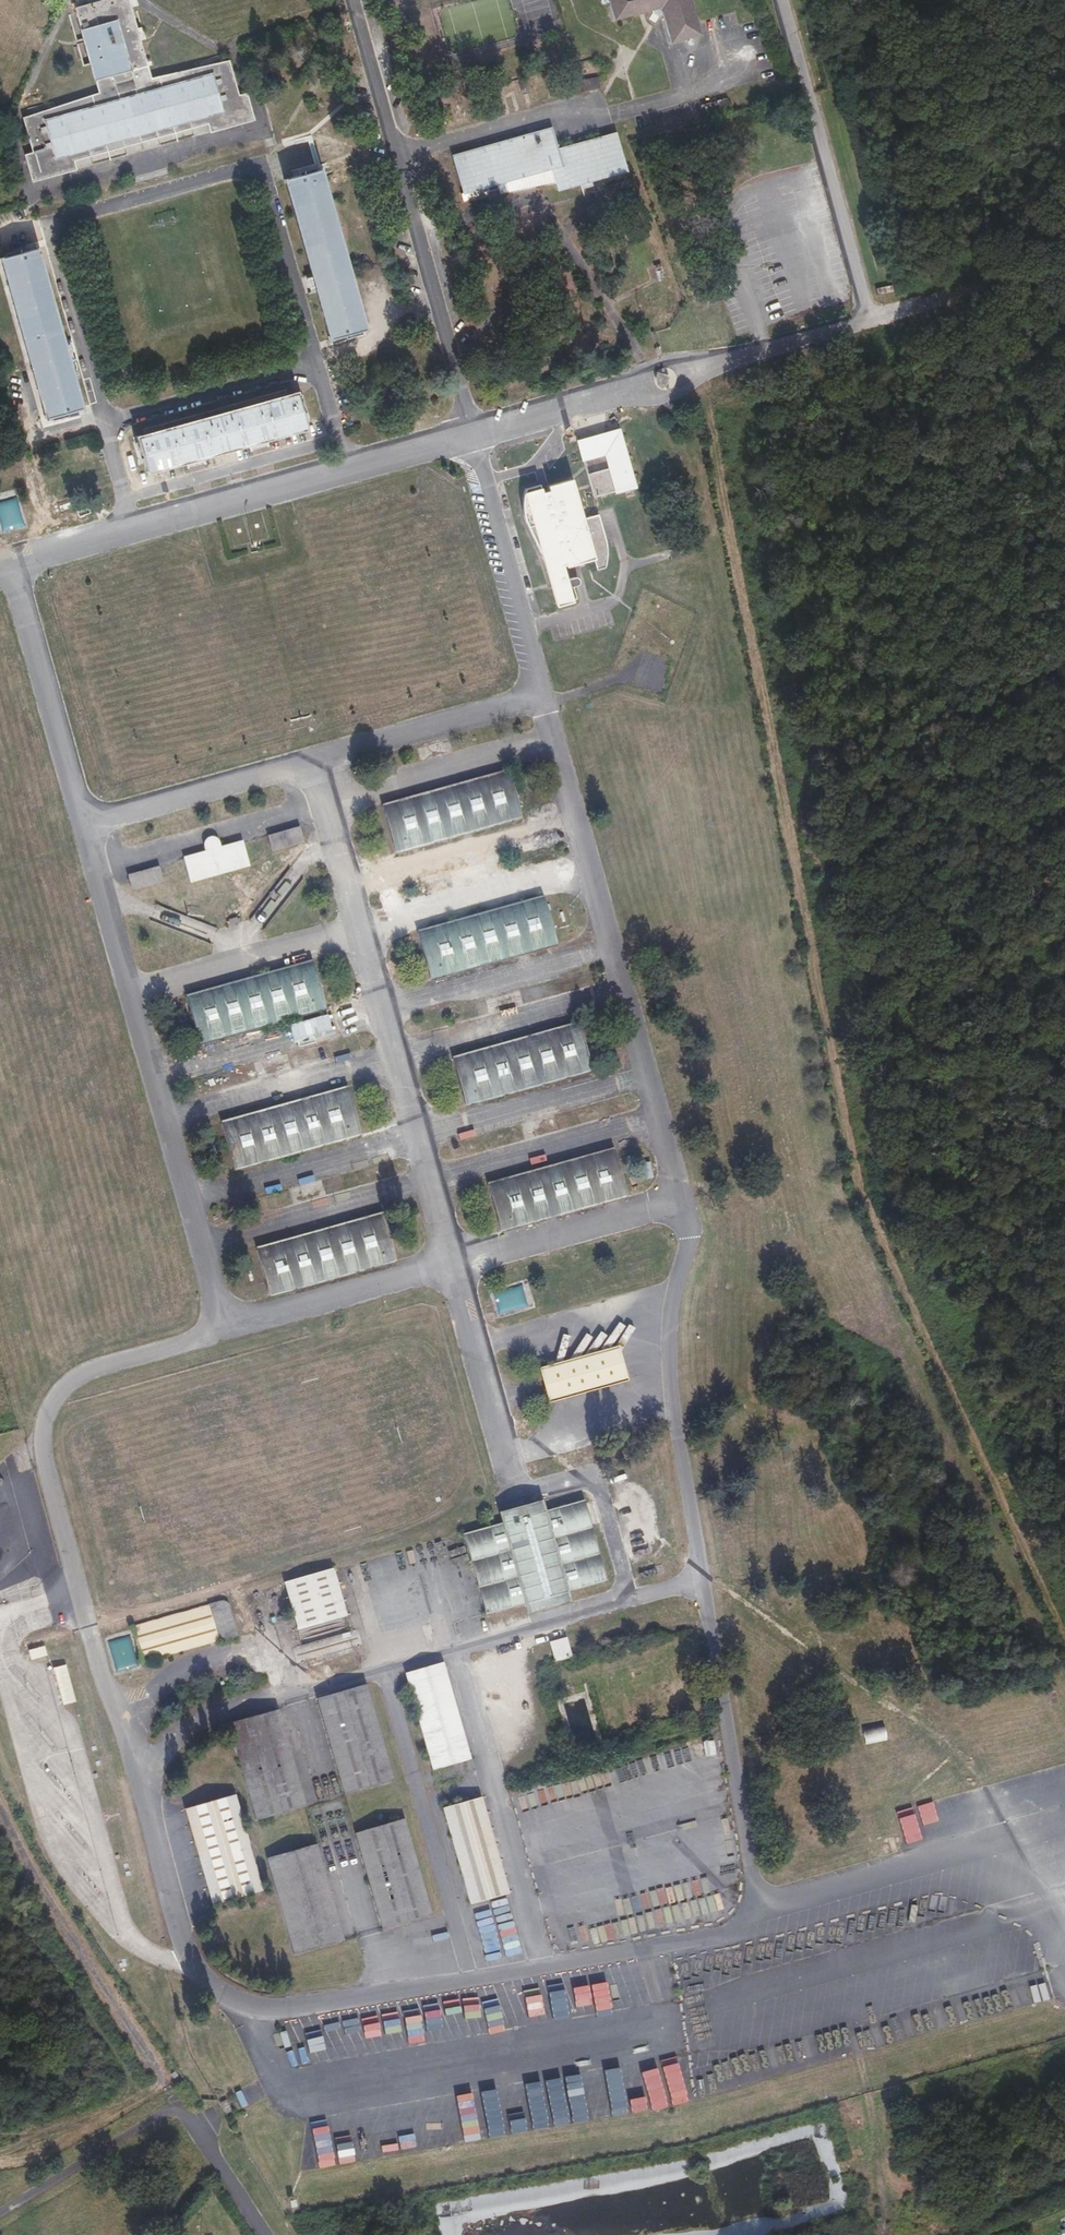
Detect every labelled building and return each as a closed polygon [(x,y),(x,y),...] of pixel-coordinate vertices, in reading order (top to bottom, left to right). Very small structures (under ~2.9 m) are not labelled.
[(255,123),(247,95),(238,97),(230,64),(153,84),(130,0),(104,0),(75,8),(100,98),(23,118),(33,154),(24,156),(32,184),(76,171),(74,166),(209,131),(210,135),(255,123)] [(689,1),(689,0),(604,0),(612,24),(659,10),(670,46),(700,37),(689,1)] [(597,77),(582,81),(586,93),(600,89),(597,77)] [(527,83),(520,85),(523,97),(530,94),(527,83)] [(548,130),(450,155),(461,197),(547,175),(554,153),(548,130)] [(616,134),(554,153),(547,175),(555,200),(629,178),(616,134)] [(325,181),(286,192),(332,352),(370,341),(325,181)] [(0,266),(0,274),(44,427),(83,416),(37,256),(0,266)] [(302,400),(135,446),(146,487),(313,441),(302,400)] [(621,491),(641,485),(625,426),(612,430),(613,433),(585,441),(590,459),(610,453),(614,466),(593,472),(599,495),(621,490),(621,491)] [(586,476),(532,491),(564,608),(586,602),(577,570),(609,561),(586,476)] [(395,855),(522,819),(509,772),(382,807),(395,855)] [(272,850),(302,842),(298,829),(269,837),(272,850)] [(191,881),(221,873),(248,865),(243,840),(220,846),(219,841),(214,840),(208,837),(204,843),(204,851),(183,858),(191,881)] [(159,867),(128,874),(131,889),(162,882),(159,867)] [(430,980),(556,945),(544,897),(417,932),(430,980)] [(270,966),(283,963),(282,957),(269,959),(270,966)] [(196,1045),(253,1029),(326,1009),(312,962),(243,980),(180,998),(196,1045)] [(574,1057),(577,1075),(592,1071),(579,1023),(568,1026),(574,1057)] [(465,1106),(577,1075),(574,1057),(568,1026),(452,1058),(465,1106)] [(437,1054),(468,1046),(466,1038),(435,1046),(437,1054)] [(235,1170),(278,1158),(360,1135),(348,1088),(269,1109),(269,1110),(222,1123),(235,1170)] [(592,1164),(600,1204),(627,1197),(614,1150),(591,1156),(592,1164)] [(500,1232),(600,1204),(592,1164),(591,1156),(487,1184),(500,1232)] [(267,1297),(299,1288),(395,1261),(383,1214),(291,1239),(257,1248),(267,1297)] [(619,1353),(540,1370),(546,1400),(625,1384),(619,1353)] [(566,1593),(606,1581),(584,1500),(544,1511),(541,1500),(499,1512),(502,1522),(463,1534),(485,1615),(525,1604),(528,1615),(569,1603),(566,1593)] [(333,1566),(284,1580),(299,1628),(347,1614),(333,1566)] [(227,1595),(207,1601),(220,1643),(240,1637),(227,1595)] [(204,1600),(133,1623),(145,1659),(216,1637),(204,1600)] [(554,1662),(571,1657),(566,1639),(549,1643),(554,1662)] [(47,1657),(44,1644),(28,1648),(31,1661),(47,1657)] [(434,1766),(472,1755),(445,1660),(407,1671),(434,1766)] [(65,1664),(53,1667),(61,1703),(74,1699),(65,1664)] [(318,1697),(345,1795),(392,1783),(366,1685),(318,1697)] [(1050,1707),(1060,1705),(1056,1689),(1046,1691),(1050,1707)] [(228,1722),(257,1817),(306,1803),(276,1707),(228,1722)] [(865,1745),(887,1741),(883,1723),(862,1728),(865,1745)] [(583,1780),(612,1776),(610,1765),(581,1769),(583,1780)] [(265,1890),(234,1792),(184,1807),(214,1906),(265,1890)] [(469,1904),(507,1894),(480,1798),(442,1808),(469,1904)] [(357,1833),(383,1930),(431,1917),(404,1820),(387,1824),(357,1833)] [(314,1841),(266,1856),(296,1954),(343,1940),(314,1841)] [(581,1973),(587,2006),(602,2003),(596,1971),(581,1973)] [(568,2017),(584,2015),(579,1975),(563,1977),(568,2017)] [(562,2019),(558,1978),(543,1980),(546,2021),(562,2019)] [(519,1984),(527,2024),(543,2021),(535,1981),(519,1984)] [(1030,1985),(1034,2002),(1049,1999),(1046,1982),(1030,1985)] [(459,1993),(468,2029),(484,2025),(475,1989),(459,1993)] [(485,2019),(501,2017),(496,1989),(480,1992),(485,2019)] [(408,2038),(424,2036),(419,2002),(403,2005),(408,2038)] [(608,2082),(593,2082),(594,2110),(609,2110),(608,2082)] [(644,2082),(628,2085),(633,2111),(649,2108),(644,2082)] [(651,2102),(666,2100),(665,2087),(649,2089),(651,2102)] [(589,2105),(573,2107),(575,2121),(590,2119),(589,2105)] [(360,2145),(362,2157),(376,2155),(374,2143),(360,2145)] [(336,2149),(338,2162),(354,2160),(352,2146),(336,2149)]
